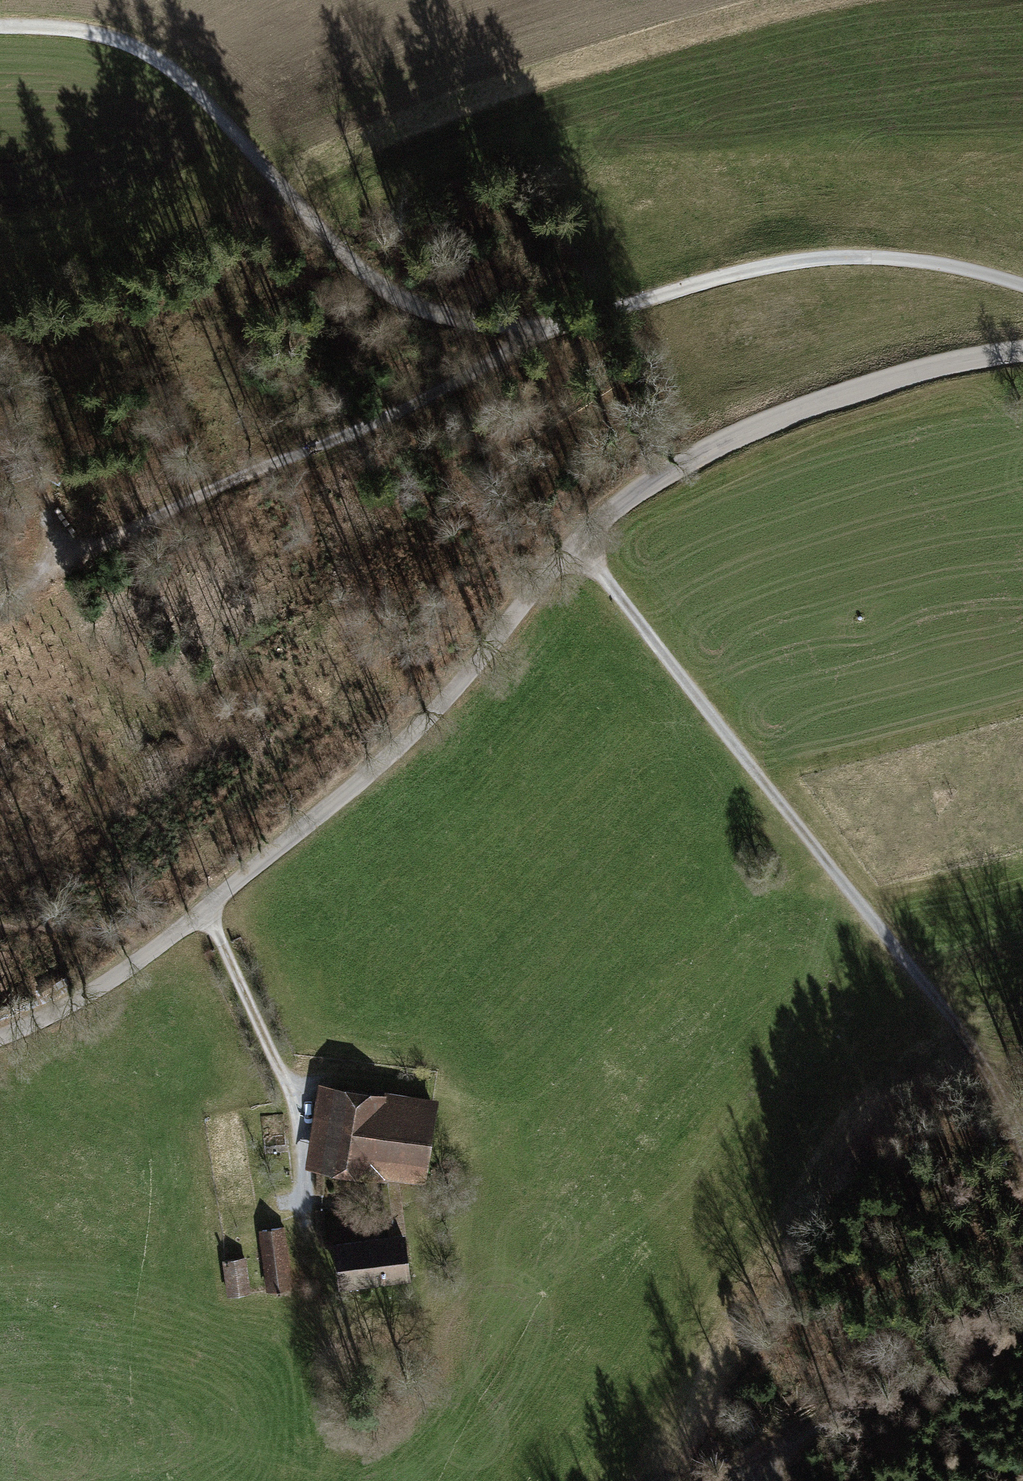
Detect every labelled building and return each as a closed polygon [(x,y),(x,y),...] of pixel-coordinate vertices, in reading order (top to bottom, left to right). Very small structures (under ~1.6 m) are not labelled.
[(385,1091),(318,1080),(305,1166),(388,1179),(389,1176),(426,1182),(439,1097),(385,1089),(385,1091)] [(284,1226),(258,1229),(266,1291),(292,1288),(284,1226)] [(407,1230),(335,1239),(340,1285),(413,1276),(407,1230)] [(246,1256),(222,1259),(227,1296),(251,1293),(246,1256)]
